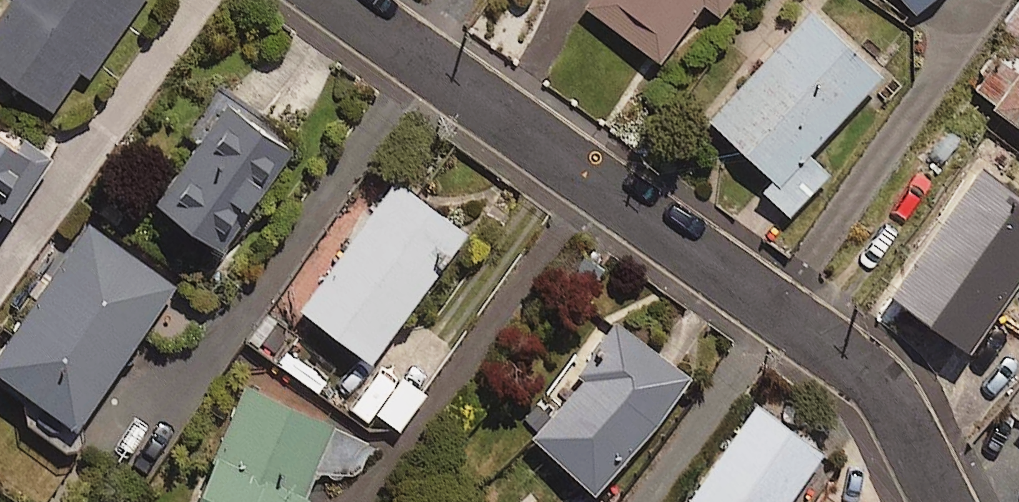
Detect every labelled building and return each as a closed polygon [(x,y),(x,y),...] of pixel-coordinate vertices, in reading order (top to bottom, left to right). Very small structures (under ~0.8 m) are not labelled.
[(0,14),(0,69),(53,107),(81,68),(89,73),(141,0),(10,0),(0,14)] [(584,1),(658,58),(702,0),(584,0),(584,1)] [(719,10),(727,0),(706,0),(719,10)] [(916,10),(926,0),(906,0),(916,10)] [(881,69),(812,6),(756,67),(751,62),(705,112),(773,174),(762,186),(790,212),(829,170),(807,150),(881,69)] [(997,106),(1018,122),(1018,74),(997,106)] [(296,137),(233,91),(156,196),(219,242),(296,137)] [(0,127),(0,212),(3,207),(11,213),(48,160),(0,127)] [(980,159),(890,289),(970,344),(1018,274),(1018,186),(980,159)] [(466,229),(397,178),(302,304),(371,356),(466,229)] [(89,222),(0,348),(0,369),(75,422),(175,283),(89,222)] [(690,374),(618,316),(583,360),(586,363),(529,433),(598,488),(690,374)] [(247,383),(195,501),(304,501),(339,423),(247,383)] [(758,400),(687,501),(785,501),(824,446),(758,400)]
